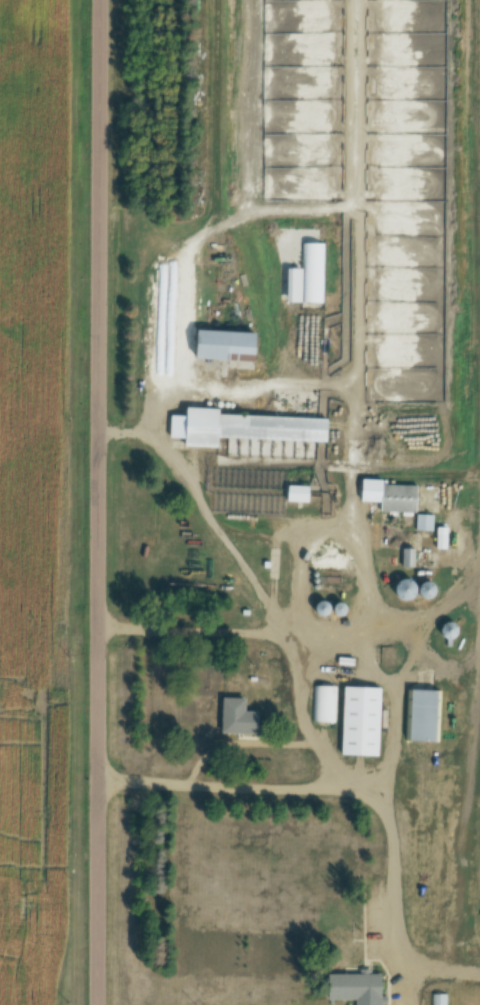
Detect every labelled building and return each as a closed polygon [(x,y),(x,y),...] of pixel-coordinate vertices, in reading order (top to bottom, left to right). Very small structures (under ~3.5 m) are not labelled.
[(324,244),(303,244),(303,304),(324,304),(324,244)] [(258,333),(198,331),(197,360),(257,363),(258,333)] [(329,419),(221,415),(221,409),(187,408),(187,416),(172,415),(171,439),(185,439),(185,447),(220,448),(220,438),(328,442),(329,419)] [(362,501),(382,502),(382,511),(417,511),(418,483),(362,482),(362,501)] [(310,486),(288,486),(288,502),(310,502),(310,486)] [(417,530),(434,531),(434,515),(417,514),(417,530)] [(439,548),(447,548),(447,529),(439,529),(439,548)] [(416,567),(415,549),(403,549),(404,567),(416,567)] [(397,598),(414,601),(417,582),(400,579),(397,598)] [(434,583),(421,585),(422,599),(436,597),(434,583)] [(442,637),(454,641),(459,627),(448,622),(442,637)] [(335,686),(313,686),(313,722),(335,722),(335,686)] [(382,688),(345,687),(343,755),(380,756),(382,688)] [(407,741),(439,742),(439,691),(407,690),(407,741)] [(259,734),(259,711),(247,711),(247,698),(224,698),(223,734),(259,734)] [(383,974),(329,974),(329,1000),(357,1000),(357,1004),(383,1004),(383,974)]
